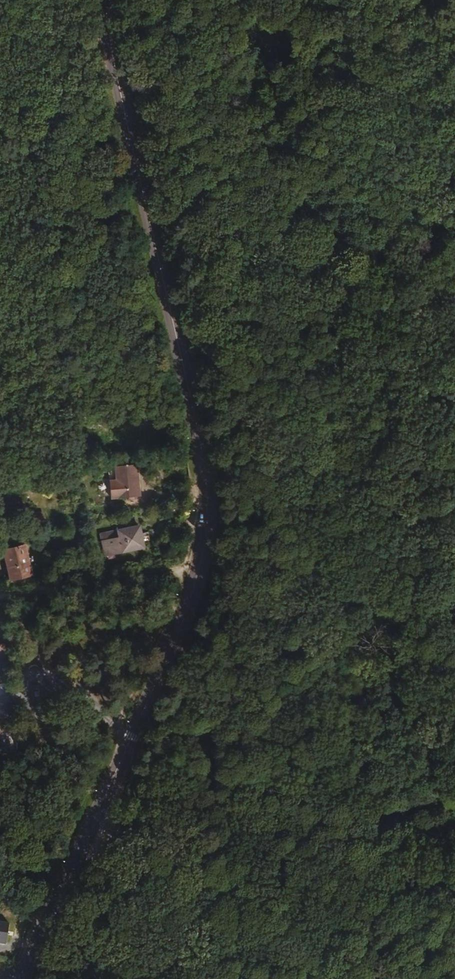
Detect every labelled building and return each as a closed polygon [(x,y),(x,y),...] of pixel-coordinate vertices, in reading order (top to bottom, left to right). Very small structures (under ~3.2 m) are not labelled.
[(140,496),(137,465),(115,467),(117,480),(118,498),(140,496)] [(118,498),(117,480),(109,481),(111,498),(118,498)] [(69,516),(61,517),(63,526),(71,524),(69,516)] [(116,522),(118,529),(133,526),(132,518),(116,522)] [(145,549),(141,524),(133,526),(118,529),(100,532),(102,541),(105,557),(145,549)] [(34,577),(26,544),(2,549),(10,583),(34,577)] [(82,556),(72,558),(73,566),(83,565),(82,556)] [(10,737),(1,738),(2,751),(12,750),(10,737)] [(6,946),(10,923),(0,921),(0,945),(6,946)]
